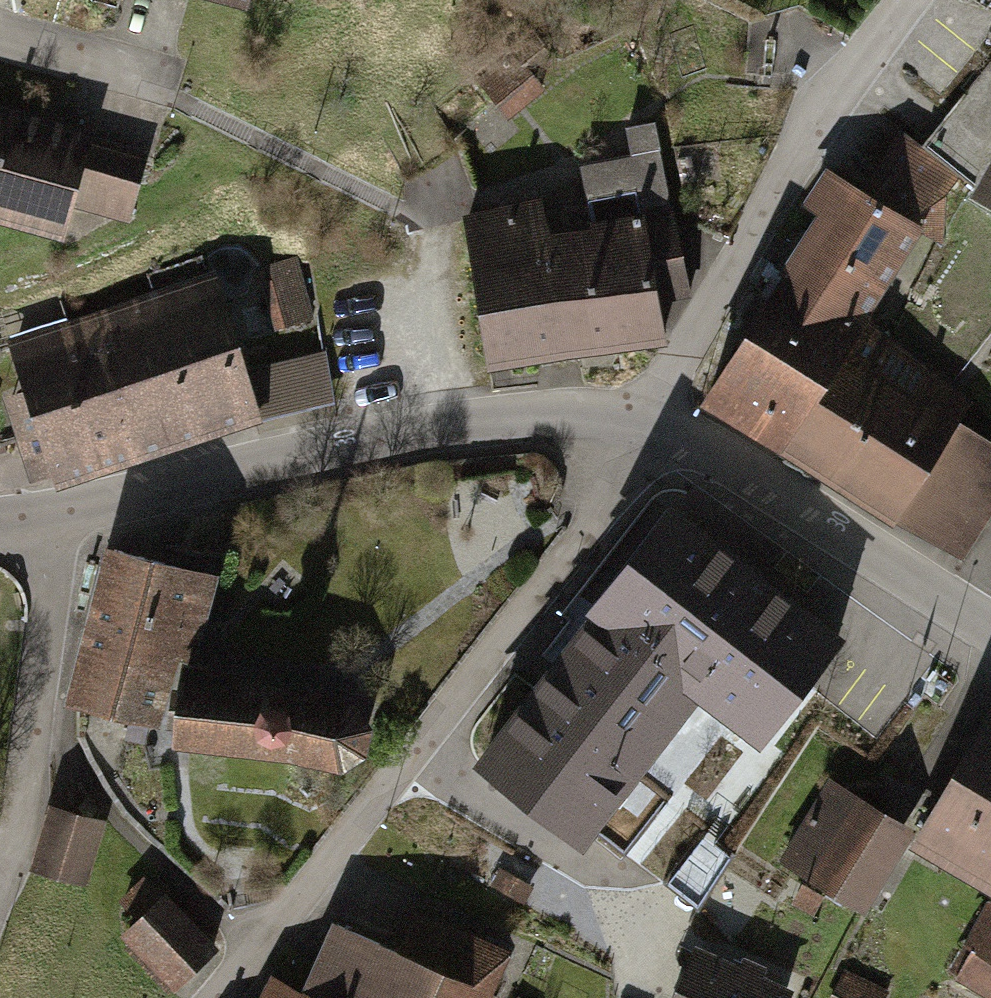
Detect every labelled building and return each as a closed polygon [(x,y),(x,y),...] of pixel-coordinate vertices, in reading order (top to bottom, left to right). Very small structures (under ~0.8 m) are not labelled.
[(54,225),(61,198),(119,213),(137,146),(77,131),(79,122),(0,101),(0,211),(54,225)] [(532,198),(454,211),(479,366),(666,336),(660,300),(684,296),(656,118),(624,123),(629,154),(577,163),(586,222),(537,230),(532,198)] [(705,396),(955,554),(990,499),(990,449),(989,446),(951,422),(965,401),(859,316),(881,281),(901,293),(935,238),(921,229),(959,173),(897,135),(861,192),(831,172),(809,206),(820,213),(705,396)] [(972,189),(990,200),(990,157),(972,189)] [(299,263),(270,269),(274,284),(261,287),(271,334),(312,326),(299,263)] [(14,332),(9,333),(26,386),(5,392),(30,471),(52,464),(56,477),(256,413),(210,269),(57,318),(51,299),(8,313),(14,332)] [(602,612),(484,761),(578,834),(697,682),(762,733),(838,636),(671,505),(593,605),(602,612)] [(159,715),(174,660),(181,662),(208,568),(117,542),(75,692),(159,715)] [(310,689),(185,671),(177,736),(290,751),(341,764),(362,750),(367,726),(352,702),(310,689)] [(901,839),(988,889),(958,940),(963,944),(945,975),(984,997),(990,997),(990,701),(983,697),(911,821),(901,839)] [(828,773),(777,860),(860,908),(901,839),(911,821),(828,773)] [(66,807),(44,870),(83,884),(105,820),(66,807)] [(734,852),(705,830),(666,880),(700,906),(734,852)] [(155,879),(110,924),(172,987),(218,943),(155,879)] [(293,982),(328,997),(486,997),(510,946),(410,900),(392,939),(327,909),(293,982)] [(669,997),(784,997),(790,985),(758,972),(761,965),(739,956),(737,962),(693,943),(669,997)] [(293,982),(268,970),(255,997),(328,997),(293,982)] [(839,972),(825,997),(877,997),(880,994),(839,972)]
